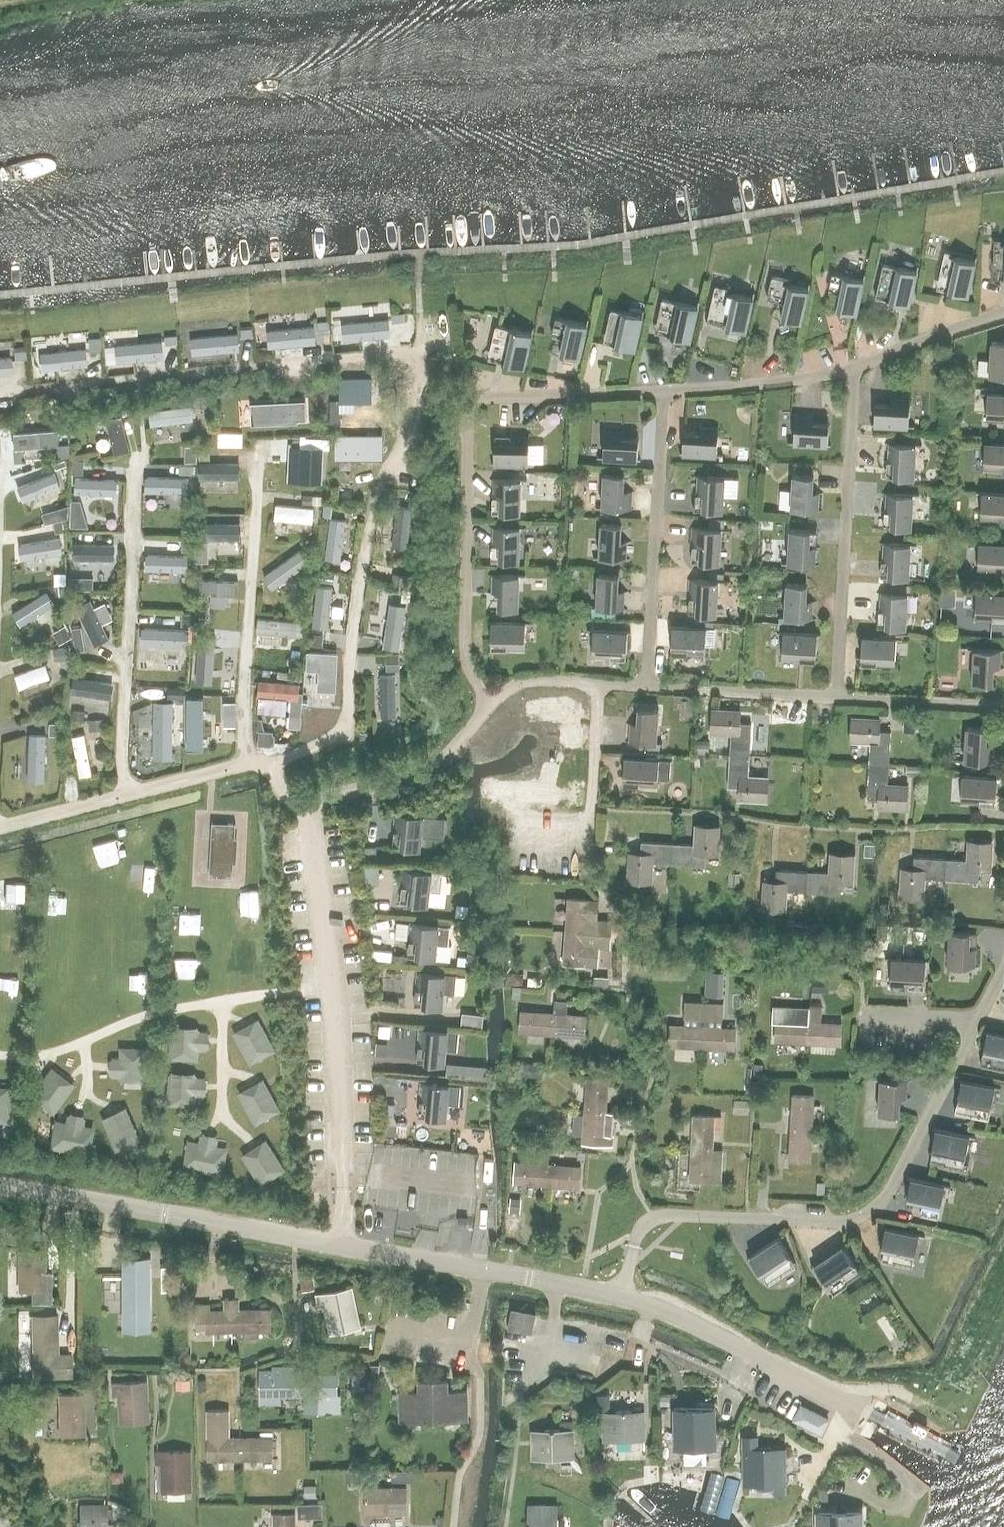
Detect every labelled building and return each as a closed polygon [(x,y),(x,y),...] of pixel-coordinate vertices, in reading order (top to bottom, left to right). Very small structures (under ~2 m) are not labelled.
[(995,244),(995,262),(1003,262),(1003,244),(995,244)] [(957,258),(945,256),(941,273),(952,276),(951,280),(948,292),(968,296),(967,299),(968,299),(978,257),(976,257),(975,262),(957,258)] [(898,267),(883,264),(875,298),(909,306),(908,308),(909,308),(919,266),(917,266),(916,271),(898,267)] [(844,276),(832,274),(829,292),(840,294),(836,310),(856,314),(855,317),(856,317),(865,274),(864,274),(863,280),(844,276)] [(789,285),(777,282),(773,300),(785,303),(781,319),(800,323),(799,326),(801,326),(810,284),(809,283),(808,289),(789,285)] [(712,292),(706,321),(726,326),(726,328),(745,332),(744,335),(745,335),(754,293),(753,292),(752,298),(734,294),(718,291),(713,290),(712,292)] [(678,303),(666,300),(662,318),(674,321),(670,337),(689,341),(689,344),(690,344),(699,302),(698,301),(697,307),(678,303)] [(623,312),(611,309),(607,327),(618,330),(615,346),(634,350),(633,353),(634,353),(644,311),(643,310),(642,316),(623,312)] [(393,323),(404,322),(404,314),(392,315),(393,323)] [(346,337),(392,335),(391,315),(345,317),(346,337)] [(568,321),(556,318),(552,336),(563,339),(559,354),(579,359),(578,361),(579,362),(588,319),(587,319),(586,325),(568,320),(568,321)] [(318,334),(330,334),(329,321),(317,322),(318,334)] [(242,338),(254,337),(253,326),(241,328),(242,338)] [(512,330),(501,327),(495,326),(491,343),(508,347),(504,363),(523,368),(523,370),(524,371),(533,328),(532,328),(531,333),(513,329),(512,330)] [(193,332),(195,354),(242,349),(240,328),(193,332)] [(166,345),(177,344),(177,335),(165,337),(166,345)] [(992,342),(990,376),(984,375),(984,376),(1003,378),(1003,342),(992,342)] [(90,353),(103,352),(102,343),(89,344),(90,353)] [(15,360),(27,359),(26,351),(14,352),(15,360)] [(15,372),(14,352),(0,353),(0,373),(15,372)] [(1003,425),(1003,394),(982,393),(982,394),(988,394),(987,413),(986,424),(1003,425)] [(382,408),(383,394),(361,394),(361,407),(382,408)] [(205,397),(196,397),(197,408),(206,407),(205,397)] [(909,425),(910,400),(892,399),(892,405),(875,404),(874,424),(872,423),(872,425),(915,427),(915,426),(909,425)] [(306,401),(255,403),(256,422),(307,420),(306,401)] [(151,405),(152,423),(196,420),(195,402),(151,405)] [(335,405),(324,406),(324,417),(336,416),(335,405)] [(115,410),(94,414),(96,422),(117,417),(115,410)] [(829,444),(830,424),(813,423),(814,417),(795,416),(794,442),(788,441),(788,443),(831,445),(831,444),(829,444)] [(717,454),(719,429),(700,428),(700,434),(684,433),(683,452),(680,452),(680,453),(723,456),(723,454),(717,454)] [(10,456),(51,455),(50,429),(9,430),(10,456)] [(638,459),(639,439),(623,438),(623,432),(605,431),(603,457),(598,457),(598,458),(641,460),(641,459),(638,459)] [(219,433),(219,446),(230,446),(230,433),(219,433)] [(529,463),(529,437),(511,437),(511,443),(495,443),(494,462),(492,462),(492,463),(535,464),(535,463),(529,463)] [(546,459),(546,439),(533,439),(532,459),(546,459)] [(979,442),(979,443),(985,444),(984,463),(983,474),(1002,475),(1002,464),(1003,464),(1003,444),(979,442)] [(70,443),(58,443),(59,459),(70,454),(70,443)] [(896,444),(890,443),(889,462),(895,462),(894,478),(915,479),(916,446),(922,446),(922,445),(896,443),(896,444)] [(209,447),(200,447),(200,460),(209,460),(209,447)] [(302,447),(301,480),(321,481),(322,447),(302,447)] [(353,482),(354,450),(343,449),(341,482),(353,482)] [(74,460),(73,473),(84,474),(84,461),(74,460)] [(202,475),(241,476),(242,462),(203,461),(202,475)] [(54,462),(17,476),(19,482),(56,468),(54,462)] [(24,498),(63,485),(57,469),(19,483),(24,498)] [(190,491),(191,473),(148,472),(148,490),(190,491)] [(629,509),(630,491),(624,491),(625,475),(604,473),(602,507),(596,507),(596,508),(622,509),(629,509)] [(818,511),(819,493),(813,492),(814,476),(793,475),(791,509),(786,508),(785,509),(811,511),(818,511)] [(705,476),(698,476),(697,494),(703,495),(703,511),(723,512),(725,478),(731,479),(731,478),(705,476)] [(527,480),(501,479),(495,479),(494,497),(500,498),(500,514),(521,514),(521,481),(527,481),(527,480)] [(976,492),(976,493),(982,493),(981,512),(980,524),(999,525),(999,514),(1003,514),(1003,494),(976,492)] [(894,494),(887,493),(886,512),(892,512),(891,528),(912,529),(914,496),(919,496),(919,495),(894,493),(894,494)] [(389,541),(411,542),(414,503),(392,501),(389,541)] [(183,514),(191,514),(191,503),(183,502),(183,514)] [(324,504),(323,515),(330,516),(331,505),(324,504)] [(52,510),(43,513),(45,523),(55,520),(52,510)] [(334,514),(327,556),(342,558),(349,516),(334,514)] [(62,519),(54,521),(56,534),(64,532),(62,519)] [(244,520),(202,519),(202,538),(243,539),(244,520)] [(626,559),(627,541),(621,541),(622,524),(601,523),(599,557),(594,557),(593,558),(619,559),(626,559)] [(526,527),(500,527),(494,527),(493,545),(499,545),(499,562),(520,562),(521,528),(526,528),(526,527)] [(702,528),(695,528),(694,546),(700,547),(699,563),(720,564),(722,530),(728,531),(728,530),(702,528)] [(815,565),(816,547),(810,547),(811,530),(790,529),(788,563),(782,563),(782,564),(808,565),(815,565)] [(65,550),(62,533),(21,540),(24,557),(65,550)] [(117,560),(118,541),(77,541),(76,559),(117,560)] [(973,542),(973,543),(979,543),(978,562),(978,563),(978,574),(996,575),(996,564),(1000,564),(1003,565),(1003,544),(973,542)] [(891,543),(884,543),(883,562),(889,562),(888,578),(909,579),(911,546),(917,546),(917,545),(891,543)] [(268,572),(276,585),(311,562),(302,549),(268,572)] [(623,609),(624,591),(618,591),(619,574),(598,573),(597,607),(591,607),(591,608),(617,609),(623,609)] [(322,574),(321,582),(334,583),(335,575),(322,574)] [(203,575),(202,591),(241,591),(241,576),(203,575)] [(526,575),(500,575),(493,575),(493,593),(499,593),(498,610),(519,610),(520,576),(526,576),(526,575)] [(395,576),(394,584),(406,586),(408,578),(395,576)] [(70,578),(70,590),(79,590),(79,578),(70,578)] [(699,580),(692,580),(691,598),(697,598),(696,615),(717,616),(719,582),(725,583),(725,581),(699,580)] [(812,620),(813,601),(807,601),(807,584),(787,583),(785,617),(779,617),(779,618),(780,618),(805,619),(806,619),(812,620)] [(64,587),(55,587),(56,596),(65,596),(64,587)] [(403,589),(402,601),(410,602),(411,590),(403,589)] [(51,620),(46,607),(58,602),(53,591),(20,606),(26,620),(33,617),(37,626),(51,620)] [(971,592),(971,593),(976,593),(975,612),(976,612),(975,624),(993,625),(994,614),(998,614),(1003,615),(1003,594),(971,592)] [(888,593),(881,593),(881,611),(887,612),(886,628),(906,629),(908,595),(914,595),(914,594),(888,593)] [(182,613),(182,625),(190,625),(191,614),(182,613)] [(532,624),(532,623),(489,622),(489,623),(491,623),(491,642),(507,643),(507,649),(525,649),(526,623),(532,624)] [(713,630),(713,629),(670,626),(670,627),(672,628),(671,647),(688,648),(687,654),(706,655),(707,629),(713,630)] [(81,627),(72,629),(76,652),(85,650),(81,627)] [(65,628),(55,634),(61,643),(71,638),(65,628)] [(631,633),(631,632),(588,629),(588,631),(593,631),(592,656),(611,658),(611,652),(627,652),(628,633),(631,633)] [(821,636),(821,635),(778,632),(778,633),(783,633),(782,659),(800,660),(800,654),(817,655),(818,635),(821,636)] [(312,634),(311,644),(322,645),(323,635),(312,634)] [(903,640),(903,639),(859,637),(859,638),(862,638),(861,657),(877,658),(877,664),(895,665),(897,640),(903,640)] [(69,647),(58,648),(58,660),(62,659),(62,667),(70,666),(69,647)] [(994,650),(969,649),(969,650),(974,650),(972,684),(993,685),(994,673),(993,673),(994,668),(1003,669),(1003,651),(994,650)] [(308,653),(308,669),(320,670),(319,689),(336,690),(337,654),(308,653)] [(387,672),(399,672),(398,655),(386,655),(387,672)] [(291,658),(289,670),(298,672),(300,659),(299,659),(291,658)] [(19,683),(52,677),(49,661),(16,668),(19,683)] [(75,675),(73,691),(113,697),(115,681),(75,675)] [(169,688),(169,698),(177,699),(185,699),(185,688),(169,688)] [(303,693),(299,693),(299,700),(291,699),(289,728),(301,729),(302,717),(301,717),(303,693)] [(566,703),(527,701),(526,717),(550,719),(549,735),(564,735),(566,703)] [(236,703),(224,703),(224,714),(236,714),(236,703)] [(305,707),(304,718),(312,719),(313,708),(305,707)] [(657,743),(659,709),(639,708),(637,724),(626,723),(625,741),(636,742),(636,743),(662,745),(662,744),(657,743)] [(730,754),(750,756),(752,723),(739,722),(740,711),(714,710),(713,732),(731,733),(730,754)] [(73,711),(72,719),(84,720),(85,712),(73,711)] [(869,763),(890,764),(891,731),(879,731),(879,720),(853,718),(852,740),(871,741),(869,763)] [(103,719),(90,720),(90,728),(103,727),(103,719)] [(907,731),(916,731),(916,720),(908,719),(907,731)] [(987,740),(987,728),(967,726),(965,760),(959,760),(959,761),(985,763),(985,762),(996,763),(997,745),(986,744),(986,740),(987,740)] [(31,729),(30,777),(48,778),(49,730),(31,729)] [(259,730),(258,744),(274,745),(275,735),(273,734),(273,731),(265,730),(259,730)] [(90,731),(76,732),(79,774),(93,773),(90,731)] [(695,753),(709,753),(709,741),(696,740),(695,753)] [(749,777),(750,756),(730,754),(728,787),(741,788),(740,799),(767,800),(768,778),(749,777)] [(696,755),(696,765),(704,765),(704,755),(696,755)] [(669,780),(671,761),(665,761),(665,760),(622,757),(622,758),(624,758),(623,778),(640,779),(639,790),(657,791),(658,779),(669,780)] [(888,785),(890,764),(869,763),(868,795),(880,796),(880,807),(906,808),(907,786),(888,785)] [(918,773),(919,765),(907,764),(907,772),(918,773)] [(554,772),(539,771),(538,787),(514,785),(513,801),(552,803),(554,772)] [(1000,779),(1000,778),(957,775),(957,776),(963,776),(961,795),(962,795),(961,807),(979,808),(980,797),(984,797),(984,798),(996,798),(998,779),(1000,779)] [(405,813),(396,812),(394,831),(402,832),(400,848),(421,850),(425,816),(430,817),(430,816),(405,813)] [(212,822),(210,875),(234,876),(236,823),(212,822)] [(674,843),(673,864),(706,865),(706,853),(717,853),(719,827),(697,826),(696,845),(674,843)] [(673,864),(674,843),(642,842),(641,854),(630,854),(629,880),(651,881),(652,862),(673,864)] [(947,859),(946,879),(978,881),(979,869),(990,869),(992,843),(969,842),(968,860),(947,859)] [(875,844),(866,844),(865,855),(875,856),(875,844)] [(377,848),(363,848),(363,858),(377,858),(377,848)] [(809,872),(808,892),(840,894),(841,881),(852,882),(853,856),(831,855),(830,873),(809,872)] [(946,879),(947,859),(915,857),(914,870),(903,869),(901,895),(923,897),(924,878),(946,879)] [(367,885),(379,883),(377,866),(365,868),(367,885)] [(413,869),(404,868),(402,887),(410,887),(408,904),(429,906),(430,891),(441,892),(443,874),(444,874),(444,873),(413,869)] [(808,892),(809,872),(776,870),(776,883),(765,882),(763,908),(785,910),(786,891),(808,892)] [(729,884),(739,885),(740,873),(730,872),(729,884)] [(567,931),(612,935),(613,919),(597,918),(599,901),(569,898),(567,931)] [(881,904),(881,915),(890,915),(890,904),(881,904)] [(943,921),(954,922),(955,910),(944,909),(943,921)] [(420,923),(411,922),(409,941),(417,941),(416,958),(436,960),(438,944),(448,945),(450,927),(451,927),(451,926),(420,923)] [(408,940),(410,924),(397,923),(395,938),(408,940)] [(888,927),(878,927),(878,937),(888,937),(888,927)] [(980,967),(980,949),(969,949),(970,944),(970,932),(951,931),(951,929),(950,928),(948,972),(949,972),(949,966),(968,967),(980,967)] [(611,948),(612,935),(567,931),(564,964),(598,966),(600,947),(611,948)] [(372,950),(371,959),(392,961),(393,952),(372,950)] [(395,952),(395,961),(407,962),(407,953),(395,952)] [(480,953),(469,952),(467,964),(479,965),(480,953)] [(459,956),(458,965),(466,965),(467,957),(459,956)] [(929,962),(929,960),(886,958),(886,959),(892,959),(891,978),(890,990),(908,991),(909,980),(913,980),(925,981),(927,961),(929,962)] [(706,970),(705,994),(719,994),(720,970),(706,970)] [(426,972),(418,971),(416,990),(424,990),(422,1007),(443,1009),(444,993),(455,994),(456,976),(458,976),(458,975),(426,972)] [(595,976),(594,984),(608,985),(608,977),(595,976)] [(529,977),(528,985),(542,986),(542,979),(529,977)] [(829,979),(814,978),(813,989),(829,990),(829,979)] [(513,998),(520,999),(521,987),(513,986),(513,998)] [(670,1046),(702,1048),(705,1000),(685,999),(684,1020),(685,1020),(685,1017),(691,1017),(690,1026),(671,1025),(670,1046)] [(705,1000),(702,1048),(735,1049),(736,1028),(717,1028),(718,1018),(723,1019),(723,1022),(724,1022),(725,1001),(705,1000)] [(554,1014),(552,1035),(585,1037),(586,1016),(564,1014),(565,1003),(555,1003),(554,1014)] [(808,1023),(808,1044),(840,1045),(841,1025),(821,1023),(821,1005),(810,1005),(810,1008),(810,1023),(808,1023)] [(773,1006),(772,1022),(776,1022),(775,1042),(808,1044),(808,1023),(810,1023),(810,1008),(773,1006)] [(552,1035),(554,1014),(521,1011),(520,1032),(552,1035)] [(428,1028),(420,1028),(418,1046),(426,1047),(425,1063),(445,1065),(447,1050),(457,1051),(459,1033),(460,1033),(460,1032),(428,1028)] [(985,1030),(985,1032),(987,1032),(983,1051),(984,1051),(981,1064),(993,1067),(993,1064),(999,1065),(999,1068),(1003,1069),(1003,1034),(985,1030)] [(386,1056),(387,1044),(377,1043),(376,1055),(386,1056)] [(538,1064),(519,1063),(519,1073),(537,1074),(538,1064)] [(755,1064),(754,1076),(762,1076),(763,1064),(755,1064)] [(911,1099),(912,1080),(901,1080),(882,1079),(882,1073),(881,1073),(879,1116),(880,1116),(880,1114),(900,1115),(900,1102),(900,1098),(911,1099)] [(588,1078),(585,1110),(606,1112),(606,1111),(609,1079),(588,1078)] [(958,1100),(955,1112),(971,1115),(989,1119),(992,1106),(996,1088),(1001,1089),(1001,1088),(959,1079),(959,1081),(961,1081),(958,1100)] [(753,1081),(753,1092),(761,1093),(762,1081),(753,1081)] [(430,1083),(421,1082),(420,1101),(428,1101),(427,1118),(447,1119),(449,1104),(459,1105),(461,1087),(462,1087),(462,1086),(430,1083)] [(0,1086),(0,1123),(11,1123),(13,1086),(0,1086)] [(791,1128),(812,1129),(814,1096),(793,1095),(791,1128)] [(749,1101),(738,1101),(738,1112),(749,1113),(749,1101)] [(387,1104),(386,1116),(395,1116),(395,1105),(387,1104)] [(584,1135),(583,1143),(604,1145),(612,1145),(614,1113),(614,1112),(606,1111),(606,1112),(585,1110),(585,1114),(584,1135)] [(692,1148),(713,1149),(715,1116),(694,1115),(692,1148)] [(722,1117),(715,1116),(714,1129),(721,1129),(722,1117)] [(397,1139),(398,1124),(385,1123),(384,1138),(397,1139)] [(0,1124),(0,1134),(9,1134),(10,1125),(0,1124)] [(810,1162),(812,1129),(791,1128),(790,1160),(810,1162)] [(976,1138),(976,1137),(933,1128),(933,1130),(936,1130),(932,1149),(944,1152),(944,1151),(948,1152),(946,1164),(964,1167),(966,1156),(970,1137),(976,1138)] [(547,1185),(549,1164),(550,1148),(538,1147),(536,1163),(516,1162),(515,1183),(547,1185)] [(712,1169),(713,1149),(692,1148),(690,1180),(722,1182),(722,1169),(712,1169)] [(549,1164),(547,1185),(580,1188),(581,1167),(549,1164)] [(951,1186),(909,1178),(908,1179),(911,1179),(907,1198),(919,1201),(923,1202),(921,1213),(938,1217),(941,1205),(945,1186),(951,1188),(951,1186)] [(520,1200),(511,1199),(510,1212),(520,1213),(520,1200)] [(467,1225),(468,1218),(459,1217),(459,1224),(467,1225)] [(925,1236),(883,1227),(883,1228),(885,1229),(881,1248),(885,1248),(882,1260),(913,1266),(915,1254),(916,1254),(920,1236),(925,1237),(925,1236)] [(784,1235),(748,1258),(748,1259),(750,1258),(761,1274),(771,1267),(790,1255),(790,1254),(780,1238),(784,1235)] [(848,1242),(812,1266),(813,1267),(815,1266),(826,1282),(836,1275),(854,1262),(855,1262),(844,1246),(849,1243),(848,1242)] [(44,1249),(19,1250),(20,1292),(32,1291),(32,1304),(52,1304),(52,1272),(45,1272),(44,1249)] [(149,1266),(149,1256),(148,1256),(148,1258),(128,1258),(128,1256),(126,1256),(127,1325),(128,1325),(128,1323),(149,1323),(149,1325),(150,1325),(150,1297),(152,1297),(152,1266),(149,1266)] [(304,1286),(314,1285),(313,1275),(302,1277),(304,1286)] [(347,1290),(320,1295),(322,1306),(325,1305),(330,1304),(334,1323),(353,1319),(347,1290)] [(239,1330),(239,1310),(238,1298),(225,1298),(225,1310),(211,1310),(210,1304),(195,1305),(196,1327),(206,1327),(207,1331),(239,1330)] [(532,1333),(536,1313),(512,1308),(508,1328),(532,1333)] [(239,1310),(239,1330),(272,1329),(271,1309),(239,1310)] [(58,1352),(58,1314),(33,1314),(34,1378),(73,1377),(72,1352),(58,1352)] [(379,1377),(380,1365),(371,1365),(371,1377),(379,1377)] [(260,1393),(271,1393),(271,1395),(304,1395),(304,1375),(293,1375),(293,1366),(271,1366),(272,1369),(260,1369),(260,1393)] [(355,1383),(369,1383),(368,1372),(355,1372),(355,1383)] [(305,1395),(305,1408),(330,1408),(330,1395),(337,1395),(336,1374),(304,1375),(304,1395),(305,1395)] [(177,1387),(190,1387),(190,1379),(177,1379),(177,1387)] [(143,1382),(115,1383),(115,1394),(118,1394),(124,1394),(125,1413),(145,1412),(143,1382)] [(402,1421),(434,1420),(434,1414),(434,1393),(434,1382),(419,1382),(420,1394),(401,1394),(402,1421)] [(434,1414),(434,1420),(467,1420),(467,1393),(447,1393),(447,1382),(434,1382),(434,1393),(434,1414)] [(85,1435),(84,1394),(60,1394),(60,1435),(85,1435)] [(597,1411),(611,1410),(610,1394),(596,1395),(597,1411)] [(670,1407),(669,1397),(660,1398),(661,1407),(670,1407)] [(675,1448),(716,1447),(715,1407),(675,1408),(675,1448)] [(805,1407),(799,1421),(822,1433),(829,1419),(805,1407)] [(230,1409),(208,1409),(208,1438),(208,1458),(240,1459),(240,1438),(230,1438),(230,1409)] [(604,1441),(645,1441),(644,1412),(603,1412),(604,1441)] [(560,1430),(572,1430),(572,1422),(560,1422),(560,1430)] [(572,1430),(560,1430),(532,1431),(533,1460),(574,1459),(573,1430),(572,1430)] [(744,1433),(744,1482),(757,1482),(757,1478),(772,1478),(772,1482),(774,1482),(774,1492),(784,1492),(784,1482),(785,1482),(785,1445),(757,1445),(756,1433),(744,1433)] [(240,1438),(240,1459),(273,1459),(273,1438),(260,1438),(240,1438)] [(186,1452),(158,1452),(158,1463),(161,1463),(166,1463),(167,1482),(187,1482),(186,1452)] [(411,1470),(395,1470),(395,1480),(411,1479),(411,1470)] [(115,1471),(115,1481),(124,1481),(124,1475),(120,1471),(115,1471)] [(359,1471),(359,1480),(376,1480),(376,1471),(359,1471)] [(305,1485),(305,1496),(316,1496),(316,1485),(305,1485)] [(366,1513),(386,1513),(386,1489),(365,1489),(366,1513)] [(386,1489),(386,1513),(407,1513),(407,1489),(386,1489)] [(829,1499),(829,1490),(820,1490),(820,1500),(829,1499)] [(317,1504),(305,1504),(305,1518),(317,1518),(317,1504)] [(86,1506),(81,1506),(81,1526),(87,1526),(102,1526),(102,1522),(108,1522),(108,1510),(86,1510),(86,1506)] [(557,1506),(528,1506),(528,1526),(557,1526),(557,1506)] [(295,1513),(274,1514),(274,1526),(295,1526),(295,1513)] [(819,1513),(819,1526),(861,1526),(861,1513),(819,1513)]
